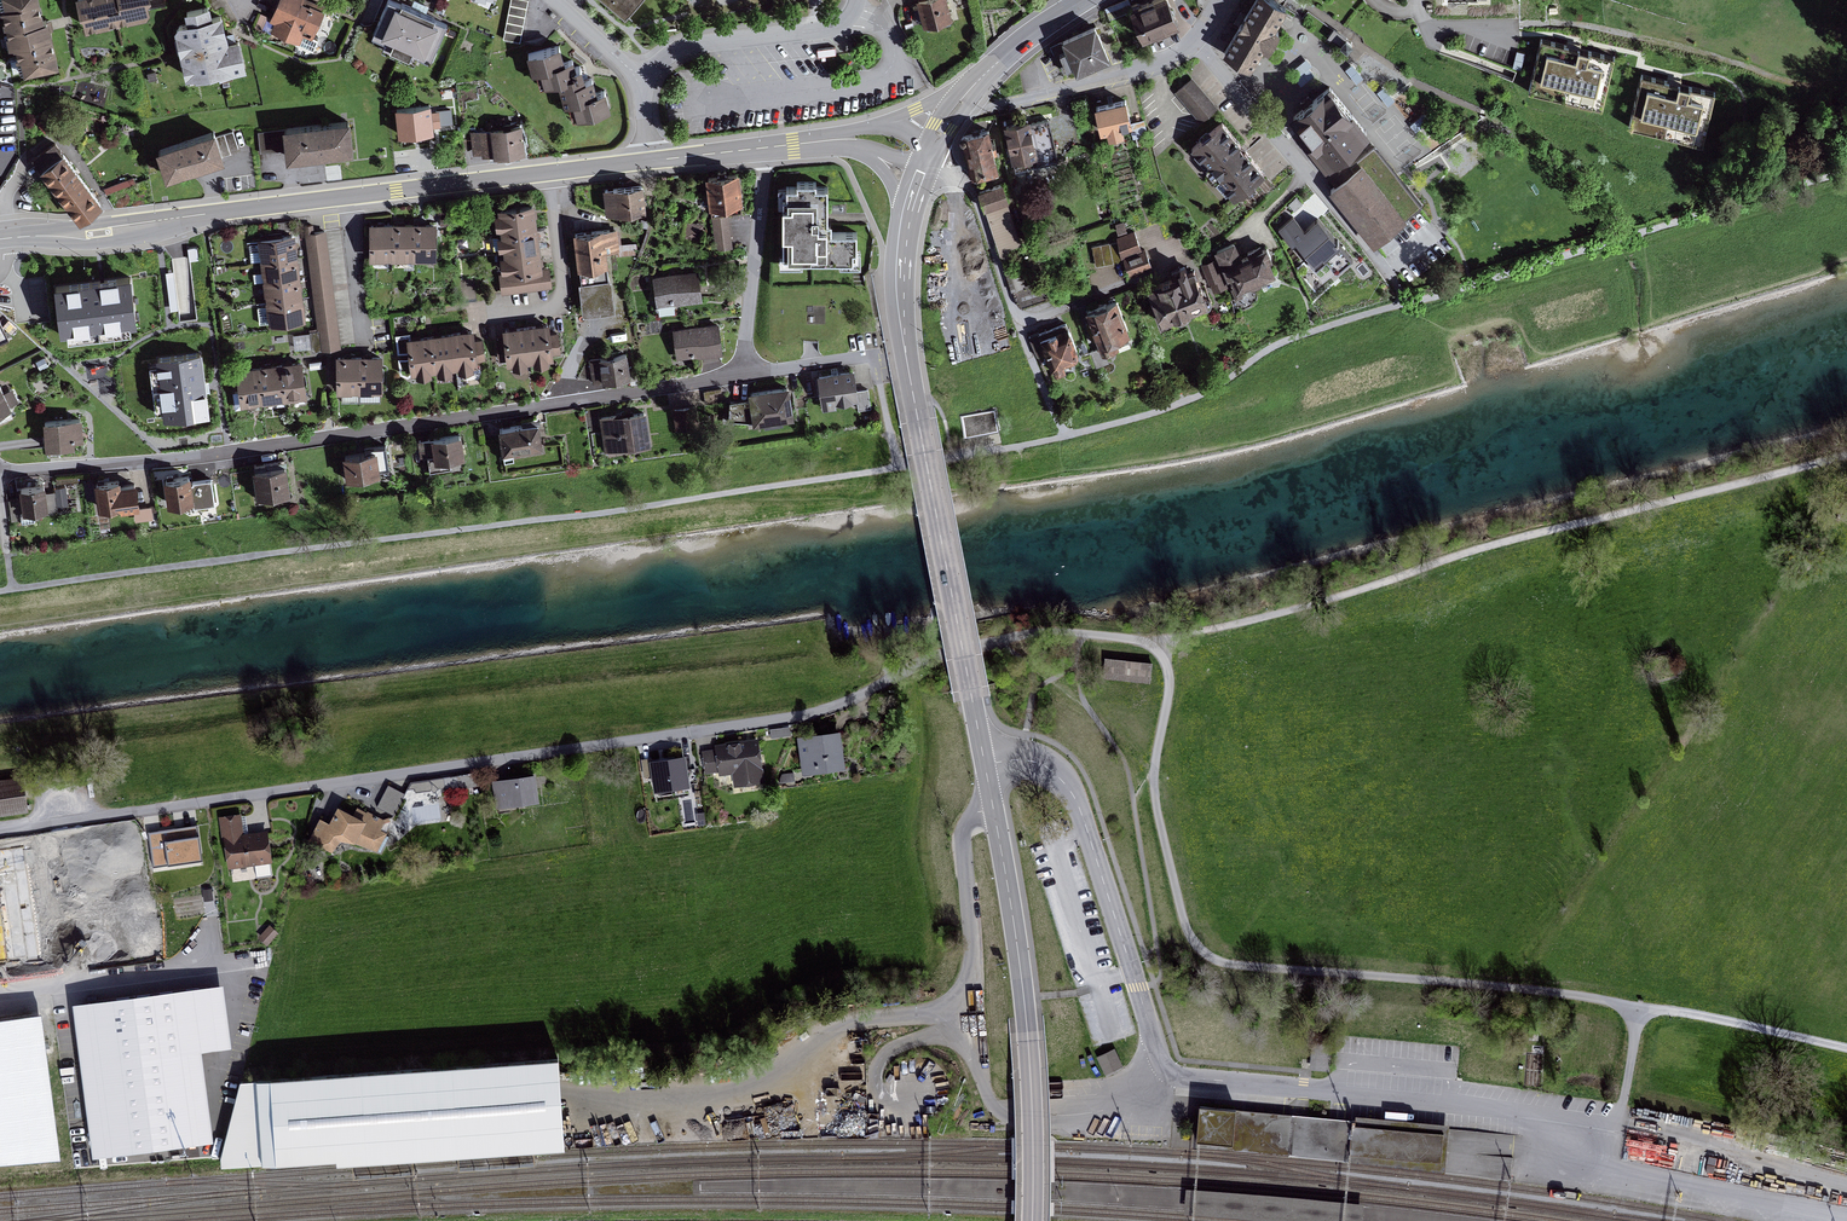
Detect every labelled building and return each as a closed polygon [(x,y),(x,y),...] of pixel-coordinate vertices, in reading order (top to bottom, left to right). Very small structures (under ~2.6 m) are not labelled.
[(31,74),(69,65),(59,20),(53,21),(48,0),(14,0),(31,74)] [(86,28),(147,14),(150,7),(149,0),(77,0),(80,11),(83,13),(86,28)] [(270,20),(275,22),(272,30),(297,41),(297,43),(314,50),(318,39),(312,36),(323,9),(302,0),(279,0),(270,20)] [(394,0),(388,0),(372,34),(385,40),(382,47),(414,61),(417,53),(431,59),(447,23),(434,18),(435,15),(402,0),(400,3),(394,0)] [(504,38),(520,41),(529,0),(511,0),(504,38)] [(625,12),(635,0),(610,0),(625,12)] [(924,23),(950,15),(946,0),(917,0),(924,23)] [(1105,7),(1109,17),(1132,8),(1131,5),(1129,0),(1122,0),(1105,7)] [(1132,8),(1144,37),(1156,32),(1159,32),(1163,30),(1164,28),(1180,22),(1170,0),(1143,0),(1131,5),(1132,8)] [(1225,48),(1251,63),(1263,44),(1269,48),(1281,27),(1276,24),(1288,4),(1282,0),(1253,0),(1225,48)] [(174,28),(185,78),(219,71),(219,73),(246,67),(239,37),(227,40),(221,14),(210,16),(208,5),(187,9),(189,19),(178,22),(174,28)] [(265,31),(270,16),(261,12),(255,27),(265,31)] [(1060,41),(1050,45),(1056,57),(1058,56),(1064,70),(1074,65),(1076,70),(1110,54),(1095,22),(1062,37),(1064,42),(1061,43),(1060,41)] [(1334,27),(1327,36),(1339,45),(1341,44),(1346,36),(1334,27)] [(1353,41),(1346,36),(1341,44),(1347,49),(1353,41)] [(1621,54),(1539,36),(1531,73),(1613,91),(1621,54)] [(560,42),(527,51),(532,69),(541,67),(545,82),(558,78),(564,102),(573,100),(577,116),(612,107),(606,85),(597,87),(593,74),(585,76),(583,67),(581,61),(575,63),(573,54),(563,56),(560,42)] [(1718,89),(1640,72),(1631,112),(1710,128),(1718,89)] [(1197,80),(1179,95),(1200,121),(1219,105),(1197,80)] [(1370,128),(1331,81),(1290,114),(1303,131),(1329,162),(1340,152),(1370,128)] [(498,91),(491,98),(495,102),(502,95),(498,91)] [(1126,96),(1095,104),(1101,129),(1106,128),(1108,135),(1125,131),(1123,124),(1132,122),(1126,96)] [(0,98),(0,133),(6,135),(17,103),(0,98)] [(431,102),(395,106),(398,135),(435,131),(434,124),(441,123),(440,108),(431,108),(431,102)] [(351,117),(283,125),(284,129),(286,149),(287,157),(354,150),(351,117)] [(504,117),(490,119),(491,128),(494,155),(526,151),(523,122),(511,124),(510,121),(505,121),(504,117)] [(1049,117),(1034,121),(1042,155),(1037,156),(1039,164),(1059,160),(1049,117)] [(1034,118),(1005,125),(1013,161),(1021,159),(1023,168),(1039,164),(1037,156),(1042,155),(1034,121),(1034,118)] [(1144,119),(1134,121),(1137,135),(1147,133),(1144,119)] [(1222,120),(1190,147),(1196,154),(1194,156),(1203,167),(1205,165),(1208,168),(1206,169),(1215,179),(1219,175),(1226,183),(1223,186),(1233,197),(1265,170),(1222,120)] [(999,166),(989,126),(961,132),(960,134),(960,136),(960,138),(962,141),(970,173),(974,172),(975,177),(998,171),(997,167),(999,166)] [(215,127),(157,147),(167,177),(226,157),(215,127)] [(494,155),(491,128),(471,131),(473,154),(482,153),(482,156),(494,155)] [(286,149),(284,129),(259,132),(261,152),(286,149)] [(1296,137),(1334,184),(1354,168),(1351,164),(1340,152),(1329,162),(1303,131),(1296,137)] [(1137,135),(1125,138),(1127,146),(1139,142),(1137,135)] [(32,157),(40,167),(63,150),(55,139),(32,157)] [(1334,184),(1328,189),(1373,244),(1423,204),(1375,145),(1351,164),(1354,168),(1334,184)] [(63,150),(40,167),(79,220),(103,202),(63,150)] [(736,171),(706,174),(709,204),(711,204),(712,213),(729,211),(741,210),(736,171)] [(786,195),(784,195),(783,263),(801,264),(801,258),(839,259),(839,265),(862,265),(862,248),(858,248),(858,230),(832,230),(832,220),(827,220),(828,218),(828,184),(817,184),(817,179),(797,179),(796,184),(786,184),(786,195)] [(1003,182),(979,190),(1002,258),(1010,255),(1008,248),(1021,243),(1007,201),(1009,199),(1003,182)] [(643,183),(603,187),(606,212),(646,208),(643,183)] [(28,190),(23,194),(29,202),(34,198),(28,190)] [(534,203),(500,207),(500,213),(495,213),(497,228),(501,227),(501,232),(538,227),(534,203)] [(729,211),(712,213),(716,249),(733,247),(729,211)] [(1296,245),(1319,271),(1327,264),(1337,276),(1358,259),(1318,213),(1305,224),(1294,211),(1274,228),(1292,249),(1296,245)] [(703,223),(688,220),(685,237),(700,239),(703,223)] [(1124,220),(1115,223),(1119,233),(1127,230),(1124,220)] [(394,221),(369,222),(369,259),(394,259),(394,221)] [(415,221),(394,221),(394,259),(415,259),(415,221)] [(437,221),(415,221),(415,259),(437,259),(437,221)] [(313,223),(304,224),(318,330),(310,331),(313,350),(341,347),(326,229),(314,230),(313,223)] [(618,226),(573,231),(580,282),(609,278),(605,250),(621,248),(618,226)] [(540,247),(538,227),(501,232),(502,234),(492,235),(494,249),(503,248),(504,251),(540,247)] [(647,227),(638,254),(642,255),(651,228),(647,227)] [(1124,257),(1130,276),(1153,268),(1145,247),(1142,248),(1134,230),(1117,236),(1121,257),(1124,257)] [(261,261),(298,256),(295,232),(282,233),(282,231),(257,235),(257,237),(261,261)] [(467,236),(457,238),(459,247),(468,246),(467,236)] [(1214,249),(1221,265),(1242,256),(1235,240),(1214,249)] [(637,241),(622,242),(623,254),(636,253),(635,247),(637,247),(637,241)] [(1118,241),(1092,246),(1096,265),(1122,260),(1121,257),(1118,241)] [(1242,256),(1221,265),(1236,299),(1244,296),(1240,287),(1250,283),(1253,284),(1262,281),(1263,277),(1279,270),(1268,244),(1242,256)] [(540,247),(504,251),(504,255),(500,255),(502,270),(506,269),(507,274),(543,269),(540,247)] [(263,281),(301,276),(298,256),(261,261),(263,281)] [(1182,273),(1149,286),(1162,320),(1177,314),(1179,318),(1182,318),(1185,317),(1188,316),(1190,315),(1190,312),(1189,310),(1222,297),(1209,262),(1188,270),(1185,264),(1179,266),(1182,273)] [(1017,289),(1026,286),(1018,263),(1004,268),(1011,291),(1017,289)] [(552,286),(550,268),(543,269),(507,274),(501,275),(503,293),(552,286)] [(699,269),(653,275),(657,306),(703,300),(699,269)] [(267,302),(304,297),(301,276),(263,281),(267,302)] [(130,278),(56,288),(62,333),(68,332),(69,340),(130,332),(129,324),(136,323),(130,278)] [(609,278),(580,282),(584,314),(613,310),(609,278)] [(1026,286),(1017,289),(1022,304),(1049,295),(1043,280),(1026,286)] [(304,297),(267,302),(267,306),(257,307),(260,323),(268,322),(269,325),(307,320),(304,297)] [(1107,299),(1085,308),(1100,346),(1102,351),(1132,339),(1118,303),(1110,306),(1107,299)] [(0,319),(0,344),(10,339),(0,319)] [(550,321),(525,324),(529,361),(534,360),(534,364),(550,362),(550,358),(554,358),(554,353),(561,352),(558,331),(551,332),(550,321)] [(719,323),(673,329),(677,359),(723,353),(719,323)] [(529,361),(525,324),(503,327),(504,337),(496,338),(499,360),(507,359),(508,364),(513,364),(513,368),(528,366),(527,361),(529,361)] [(1069,326),(1039,337),(1044,352),(1051,369),(1054,368),(1055,371),(1065,368),(1062,360),(1075,355),(1076,354),(1077,352),(1077,349),(1069,326)] [(474,328),(452,331),(456,367),(459,367),(459,371),(467,370),(468,380),(481,379),(480,369),(474,369),(474,365),(479,365),(474,328)] [(452,331),(429,333),(434,370),(437,370),(437,374),(454,372),(453,368),(456,367),(452,331)] [(411,332),(395,334),(398,352),(408,351),(409,356),(399,357),(401,373),(408,376),(411,373),(416,373),(416,376),(431,375),(431,371),(434,370),(429,333),(411,336),(411,332)] [(1044,352),(1039,337),(1038,333),(1029,336),(1037,355),(1044,352)] [(1102,351),(1100,346),(1090,350),(1096,366),(1106,362),(1102,351)] [(608,356),(589,359),(593,383),(633,377),(629,349),(607,352),(608,356)] [(42,354),(34,358),(40,368),(47,363),(42,354)] [(360,354),(336,355),(336,392),(360,392),(360,354)] [(382,354),(360,354),(360,392),(383,392),(382,354)] [(201,355),(158,360),(159,365),(150,366),(155,413),(165,412),(165,419),(208,414),(201,355)] [(308,397),(304,359),(280,361),(285,399),(308,397)] [(321,360),(309,362),(310,368),(322,367),(321,360)] [(285,399),(280,361),(258,364),(262,402),(285,399)] [(262,402),(258,364),(236,366),(239,390),(233,391),(235,409),(243,408),(246,404),(262,402)] [(854,368),(817,374),(822,410),(836,408),(841,405),(849,404),(851,400),(859,398),(857,389),(854,368)] [(0,383),(0,410),(11,404),(1,383),(0,383)] [(790,385),(753,391),(758,423),(795,417),(790,385)] [(868,387),(857,389),(859,398),(860,408),(871,407),(868,387)] [(752,403),(735,401),(733,418),(751,420),(752,403)] [(612,413),(599,415),(605,452),(652,444),(646,410),(612,416),(612,413)] [(995,410),(961,417),(965,436),(999,430),(995,410)] [(82,416),(44,419),(46,449),(75,446),(74,441),(84,440),(82,416)] [(539,422),(500,428),(505,460),(515,459),(514,451),(542,447),(539,422)] [(461,432),(431,437),(431,438),(434,454),(427,455),(430,471),(452,467),(450,458),(465,456),(461,432)] [(434,454),(431,438),(418,440),(421,456),(427,455),(434,454)] [(370,451),(343,455),(346,478),(382,473),(381,468),(389,467),(386,445),(369,447),(370,451)] [(287,464),(253,469),(257,495),(291,490),(287,464)] [(191,474),(165,478),(169,503),(196,498),(191,474)] [(107,479),(94,481),(98,508),(120,504),(121,508),(141,505),(137,480),(108,484),(107,479)] [(54,482),(20,487),(24,512),(70,505),(67,484),(55,486),(54,482)] [(151,505),(134,508),(136,520),(153,518),(151,505)] [(1647,655),(1654,684),(1679,678),(1672,649),(1647,655)] [(1106,659),(1104,678),(1150,683),(1152,663),(1106,659)] [(790,735),(789,728),(780,729),(781,736),(790,735)] [(771,730),(772,737),(781,736),(780,729),(771,730)] [(842,764),(841,758),(849,757),(846,737),(819,740),(810,742),(801,743),(804,769),(842,764)] [(735,771),(737,785),(762,781),(756,742),(717,748),(718,751),(721,770),(721,773),(735,771)] [(704,753),(706,772),(718,770),(715,751),(704,753)] [(684,758),(652,763),(656,790),(688,785),(684,758)] [(794,781),(794,773),(783,774),(779,783),(794,781)] [(478,784),(477,774),(457,777),(459,787),(478,784)] [(494,783),(498,807),(537,801),(534,777),(494,783)] [(23,779),(0,782),(0,815),(28,811),(23,779)] [(434,793),(438,789),(429,780),(411,783),(408,790),(414,789),(415,792),(431,790),(434,793)] [(393,816),(405,794),(388,785),(377,807),(393,816)] [(380,854),(388,838),(377,832),(383,820),(379,817),(368,813),(367,816),(359,812),(360,810),(358,809),(353,817),(339,809),(330,825),(321,820),(311,840),(332,850),(340,839),(353,842),(370,848),(369,849),(380,854)] [(257,878),(272,876),(266,834),(242,837),(239,837),(239,832),(242,832),(239,816),(221,819),(224,840),(227,840),(230,866),(254,863),(257,878)] [(267,943),(276,933),(270,928),(261,937),(267,943)] [(94,1165),(185,1155),(175,1055),(198,1053),(191,986),(77,998),(94,1165)] [(1315,1034),(1312,1070),(1329,1071),(1332,1035),(1315,1034)] [(1098,1057),(1105,1073),(1122,1066),(1114,1050),(1098,1057)] [(221,1157),(222,1167),(564,1143),(558,1059),(241,1081),(221,1157)] [(1233,1144),(1198,1141),(1199,1129),(1200,1116),(1201,1106),(1194,1106),(1190,1150),(1446,1173),(1450,1129),(1450,1124),(1355,1115),(1355,1120),(1354,1126),(1419,1132),(1442,1134),(1439,1162),(1417,1160),(1352,1154),(1323,1151),(1323,1155),(1306,1153),(1306,1150),(1305,1150),(1307,1127),(1308,1121),(1352,1125),(1352,1120),(1329,1118),(1236,1109),(1235,1124),(1238,1125),(1248,1126),(1259,1127),(1283,1129),(1282,1134),(1281,1143),(1281,1148),(1233,1143),(1233,1144)] [(1233,1143),(1281,1148),(1281,1143),(1282,1134),(1283,1129),(1259,1127),(1248,1126),(1238,1125),(1235,1124),(1236,1109),(1201,1106),(1200,1116),(1199,1129),(1198,1141),(1233,1144),(1233,1143)] [(1352,1120),(1352,1125),(1308,1121),(1307,1127),(1305,1150),(1306,1150),(1306,1153),(1323,1155),(1323,1151),(1352,1154),(1417,1160),(1439,1162),(1442,1134),(1419,1132),(1354,1126),(1355,1120),(1352,1120)] [(1450,1130),(1450,1140),(1516,1140),(1516,1130),(1450,1130)] [(1265,1220),(1362,1220),(1364,1203),(1186,1187),(1184,1214),(1265,1220)]
